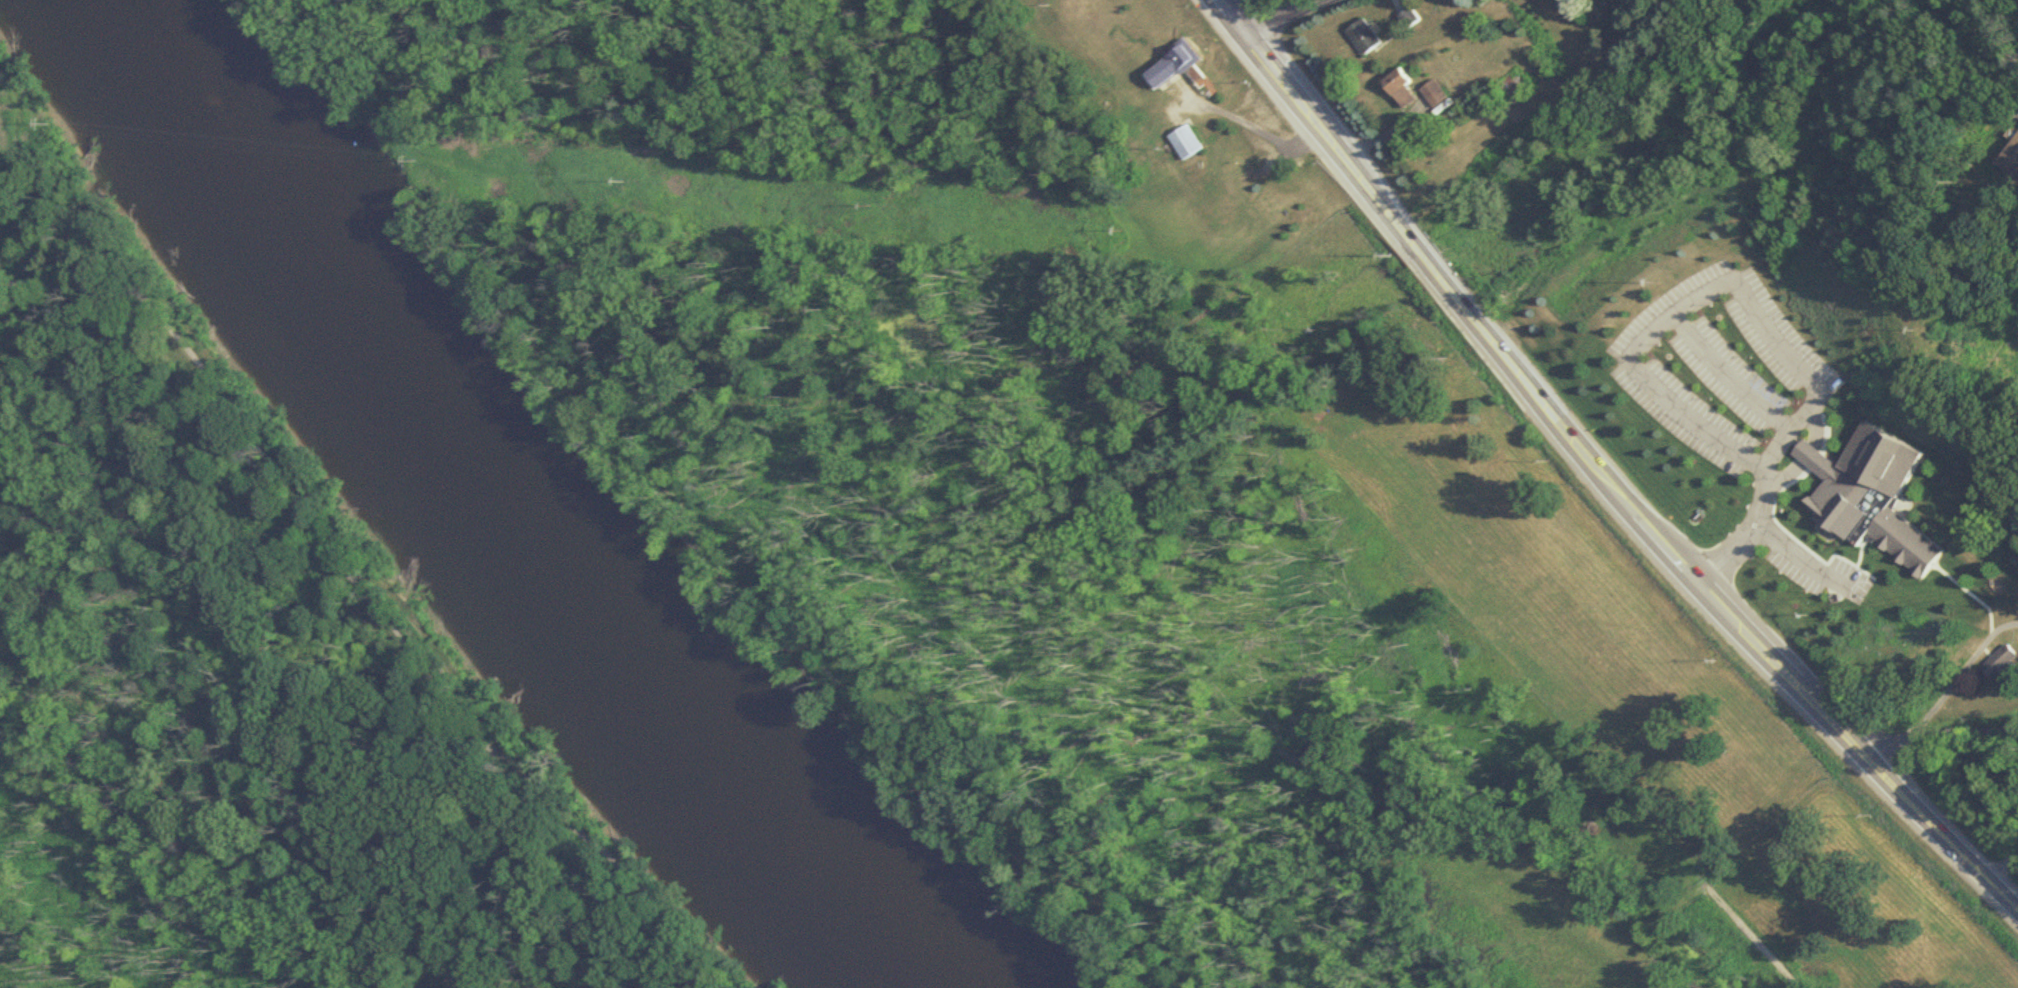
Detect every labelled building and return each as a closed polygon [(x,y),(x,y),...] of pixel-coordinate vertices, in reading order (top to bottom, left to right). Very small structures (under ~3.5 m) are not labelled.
[(1381,42),(1361,18),(1345,31),(1365,55),(1381,42)] [(1145,70),(1156,88),(1199,62),(1185,38),(1165,50),(1169,56),(1145,70)] [(1420,91),(1403,67),(1384,80),(1405,109),(1426,95),(1435,108),(1449,97),(1436,79),(1420,91)] [(1203,147),(1186,125),(1168,138),(1185,161),(1203,147)] [(1992,164),(2012,179),(2017,171),(2017,131),(1992,164)] [(1919,462),(1859,418),(1827,462),(1794,438),(1783,453),(1817,478),(1797,506),(1850,545),(1858,535),(1921,581),(1943,550),(1885,508),(1919,462)] [(2017,672),(2017,670),(2010,662),(2016,656),(2005,644),(1979,669),(2000,690),(2017,672)]
